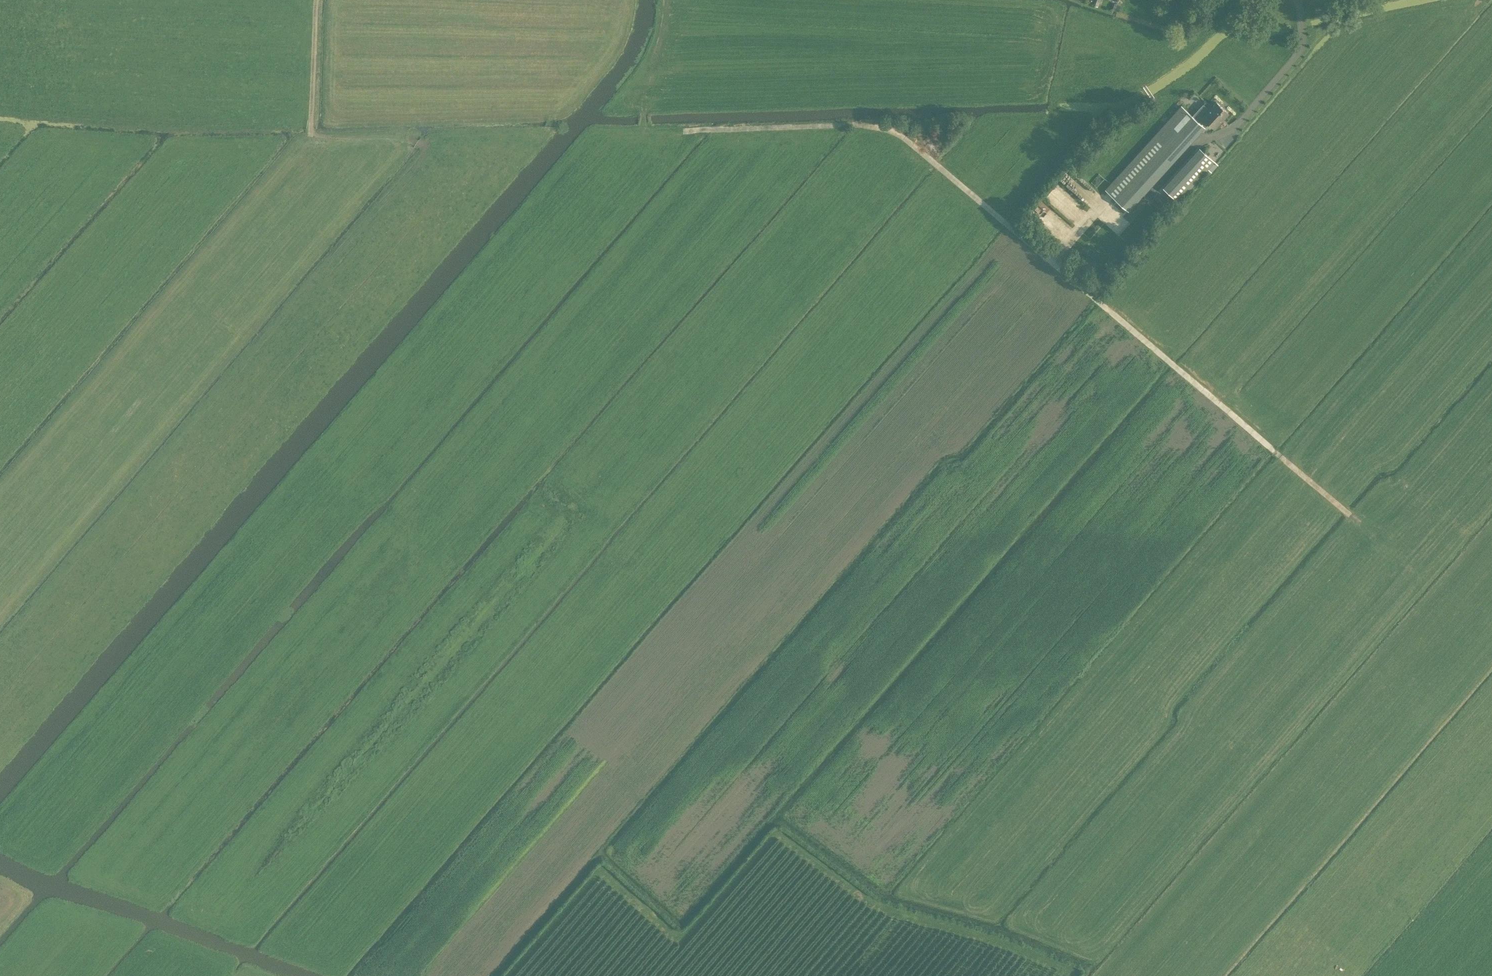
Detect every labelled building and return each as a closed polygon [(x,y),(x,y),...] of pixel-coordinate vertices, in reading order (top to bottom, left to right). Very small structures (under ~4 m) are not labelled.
[(1115,3),(1112,9),(1118,11),(1121,5),(1115,3)] [(1181,105),(1105,189),(1128,210),(1208,122),(1214,128),(1228,113),(1216,102),(1202,117),(1205,119),(1201,123),(1181,105)] [(1199,147),(1163,187),(1178,201),(1208,168),(1210,169),(1211,170),(1217,164),(1216,163),(1214,161),(1199,147)] [(1158,193),(1154,198),(1160,203),(1164,199),(1158,193)] [(1155,201),(1152,204),(1158,210),(1161,206),(1155,201)] [(1039,221),(1064,238),(1071,227),(1046,210),(1039,221)]
